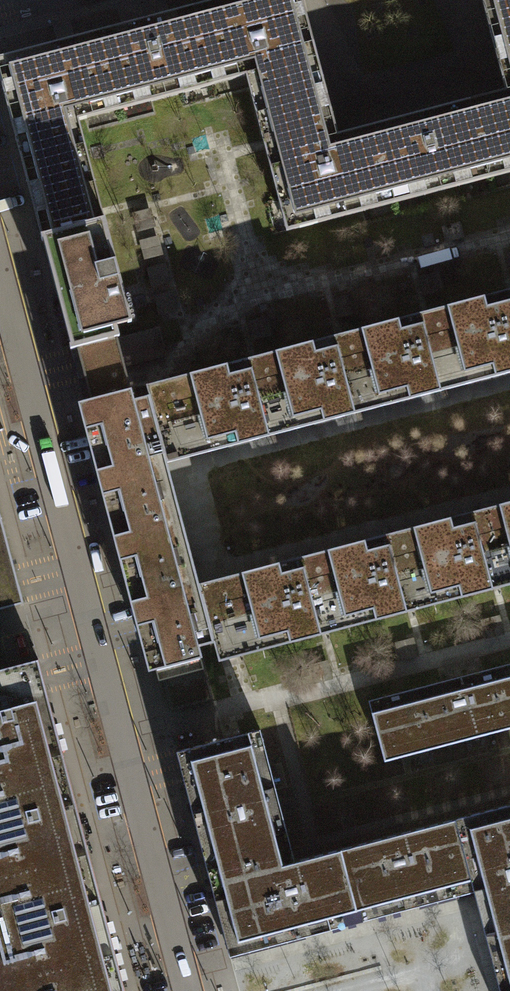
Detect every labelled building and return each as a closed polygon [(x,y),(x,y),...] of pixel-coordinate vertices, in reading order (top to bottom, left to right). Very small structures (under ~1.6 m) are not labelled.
[(246,76),(226,0),(222,0),(57,44),(77,120),(246,76)] [(246,76),(263,142),(266,154),(338,135),(302,0),(226,0),(246,76)] [(485,14),(509,7),(509,0),(481,0),(485,14)] [(506,91),(509,90),(509,7),(485,14),(506,91)] [(77,120),(57,44),(0,59),(0,82),(44,249),(107,232),(102,212),(77,120)] [(468,102),(488,178),(509,172),(509,90),(506,91),(468,102)] [(468,102),(373,126),(393,203),(488,178),(468,102)] [(286,231),(393,203),(373,126),(338,135),(266,154),(286,231)] [(122,290),(107,232),(44,249),(70,350),(77,349),(119,338),(116,326),(130,322),(122,290)] [(494,377),(509,373),(509,290),(474,300),(494,377)] [(365,328),(385,406),(494,377),(474,300),(425,312),(365,328)] [(119,338),(77,349),(88,394),(90,400),(130,389),(128,383),(124,367),(166,357),(158,328),(119,338)] [(256,357),(276,434),(385,406),(365,328),(338,335),(256,357)] [(147,385),(167,462),(276,434),(256,357),(252,358),(147,385)] [(167,462),(147,385),(130,389),(90,400),(83,402),(126,563),(189,547),(167,462)] [(480,510),(500,588),(509,585),(509,502),(480,510)] [(500,588),(480,510),(395,533),(415,609),(497,589),(500,588)] [(0,514),(0,609),(24,603),(0,514)] [(415,609),(395,533),(310,554),(329,632),(411,610),(415,609)] [(189,547),(126,563),(129,575),(154,670),(160,668),(171,710),(212,700),(198,645),(214,641),(198,584),(192,558),(189,547)] [(329,632),(310,554),(198,584),(214,641),(219,661),(326,632),(329,632)] [(63,752),(42,673),(38,658),(0,668),(0,769),(63,752)] [(368,701),(384,761),(509,728),(509,663),(368,701)] [(208,874),(291,852),(259,729),(176,751),(180,767),(208,874)] [(90,855),(63,752),(0,769),(0,878),(90,855)] [(473,891),(482,922),(485,934),(509,927),(509,805),(455,819),(473,891)] [(341,848),(360,921),(473,891),(455,819),(341,848)] [(208,874),(230,955),(360,921),(341,848),(294,861),(291,852),(208,874)] [(116,955),(90,855),(0,878),(0,985),(116,955)] [(485,934),(500,990),(509,990),(509,927),(485,934)] [(116,955),(0,985),(0,990),(125,990),(116,955)]
